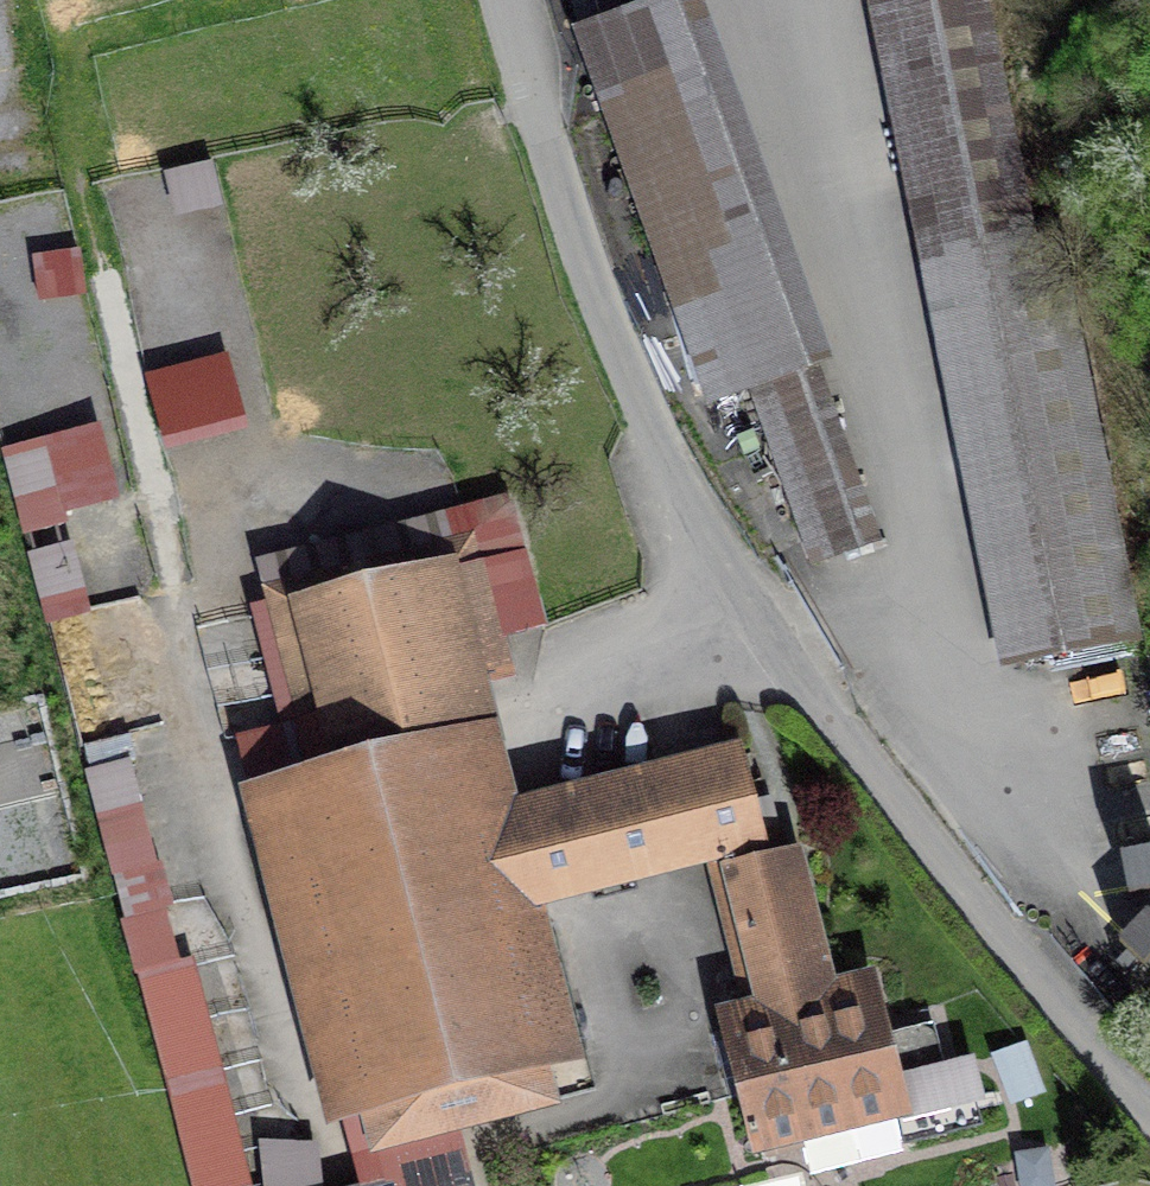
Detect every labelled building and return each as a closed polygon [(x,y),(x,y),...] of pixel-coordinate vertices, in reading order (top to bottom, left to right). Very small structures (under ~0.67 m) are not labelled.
[(585,43),(687,5),(686,0),(573,0),(585,43)] [(585,43),(574,47),(710,428),(760,411),(826,388),(838,384),(703,0),(702,0),(687,5),(585,43)] [(1040,254),(987,0),(866,0),(924,278),(1040,254)] [(1062,249),(1040,254),(924,278),(1008,681),(1146,653),(1062,249)] [(168,453),(251,430),(230,351),(146,374),(168,453)] [(885,560),(826,388),(760,411),(818,583),(885,560)] [(108,428),(7,445),(22,529),(123,511),(108,428)] [(590,1077),(552,931),(523,819),(492,700),(513,694),(492,614),(527,605),(505,520),(263,583),(303,738),(321,733),(335,785),(252,807),(340,1145),(365,1139),(374,1172),(461,1150),(563,1123),(553,1086),(590,1077)] [(746,761),(523,819),(552,931),(724,886),(775,873),(746,761)] [(191,1185),(245,1185),(144,762),(94,774),(191,1185)] [(1103,858),(1120,936),(1149,930),(1149,848),(1103,858)] [(880,986),(840,997),(805,865),(775,873),(724,886),(759,1018),(726,1027),(763,1166),(916,1126),(880,986)] [(1116,960),(1142,980),(1149,971),(1149,945),(1137,934),(1116,960)] [(352,1145),(277,1148),(278,1185),(353,1185),(352,1145)] [(461,1150),(374,1172),(357,1177),(359,1185),(471,1185),(461,1150)]
